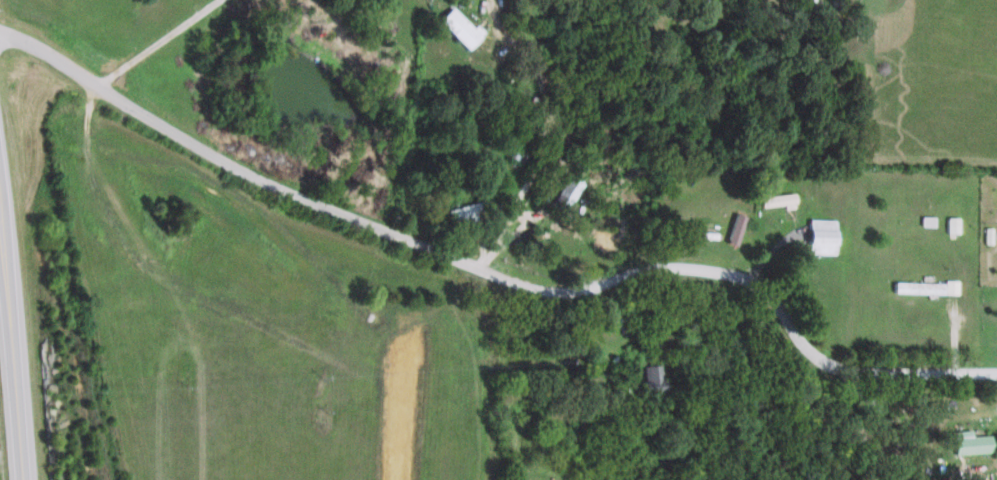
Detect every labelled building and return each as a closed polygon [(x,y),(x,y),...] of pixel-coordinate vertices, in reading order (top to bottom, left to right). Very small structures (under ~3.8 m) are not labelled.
[(448,5),(434,20),(464,49),(479,34),(448,5)] [(583,182),(566,175),(554,201),(571,209),(583,182)] [(755,197),(757,207),(780,204),(781,208),(791,207),(789,192),(755,197)] [(450,224),(486,217),(483,201),(447,208),(450,224)] [(741,216),(730,213),(722,242),(733,245),(741,216)] [(930,226),(930,216),(917,216),(917,226),(930,226)] [(943,233),(955,233),(955,217),(943,217),(943,233)] [(829,254),(829,219),(803,218),(802,253),(829,254)] [(988,243),(989,228),(980,227),(979,243),(988,243)] [(938,294),(938,283),(888,282),(888,293),(938,294)] [(658,392),(657,365),(639,365),(640,382),(637,382),(637,393),(658,392)] [(983,435),(964,435),(964,430),(945,431),(946,454),(983,452),(983,435)]
